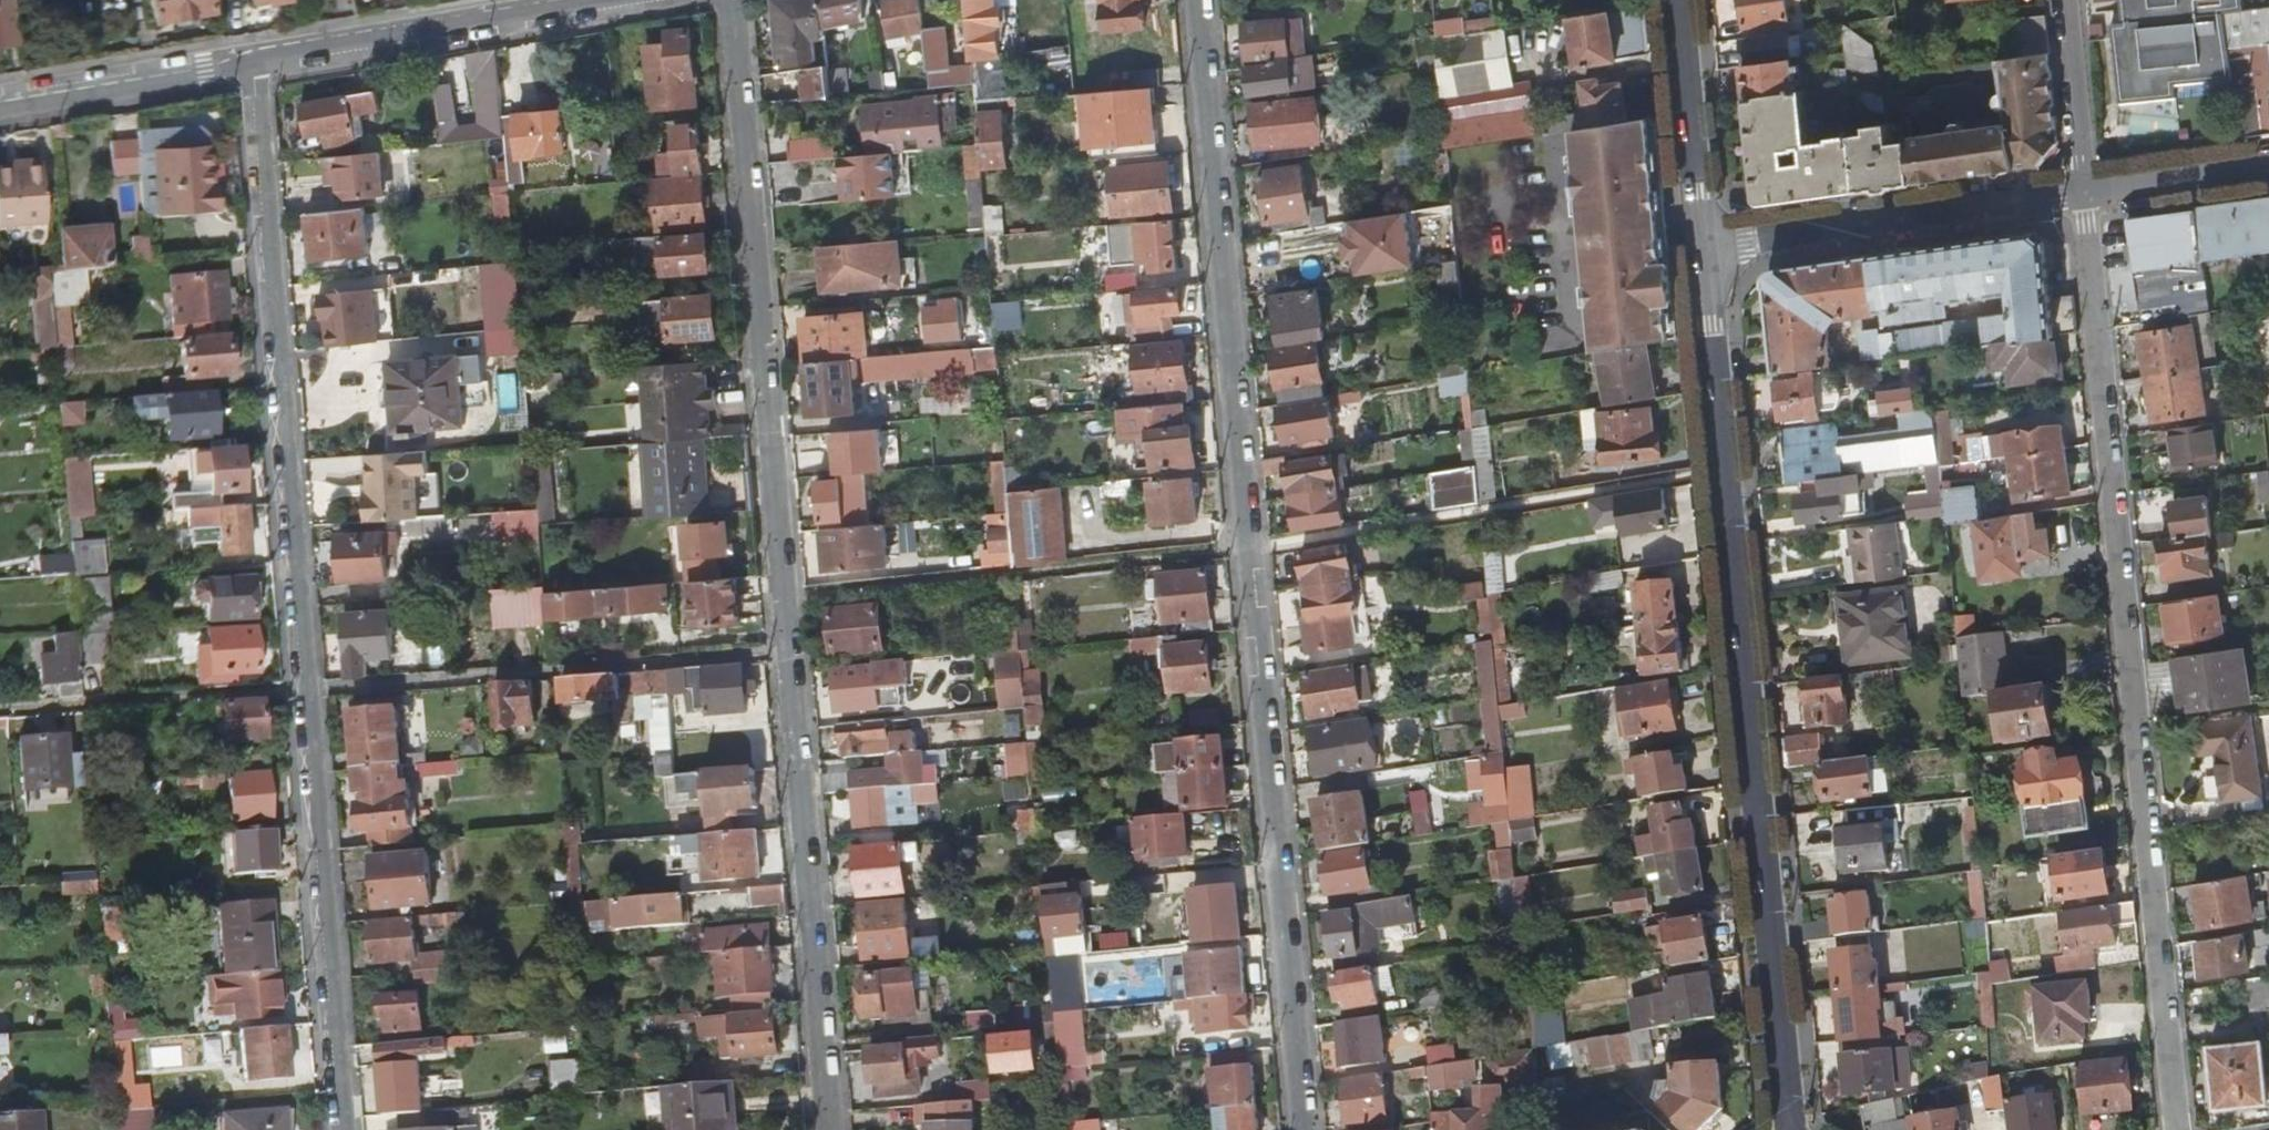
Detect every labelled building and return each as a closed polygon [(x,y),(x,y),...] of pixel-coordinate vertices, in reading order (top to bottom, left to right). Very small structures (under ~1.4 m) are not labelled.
[(21,45),(12,0),(3,0),(0,1),(0,49),(21,45)] [(153,27),(209,17),(206,0),(148,0),(153,27)] [(291,3),(291,0),(251,0),(252,7),(266,4),(267,8),(291,3)] [(778,0),(785,70),(820,67),(817,42),(827,41),(826,29),(822,0),(779,0),(778,0)] [(863,0),(822,0),(826,29),(865,19),(863,0)] [(931,39),(930,37),(924,0),(886,0),(894,37),(915,33),(917,42),(931,39)] [(933,87),(977,82),(975,64),(951,67),(949,28),(942,30),(941,25),(946,24),(941,0),(924,0),(930,37),(931,39),(933,87)] [(995,0),(970,0),(971,13),(972,22),(974,55),(999,53),(995,0)] [(1144,0),(1104,0),(1107,31),(1146,27),(1144,0)] [(1788,0),(1741,0),(1746,31),(1791,24),(1788,0)] [(2113,43),(2226,22),(2225,16),(2224,7),(2223,0),(2137,0),(2139,24),(2112,26),(2113,43)] [(2224,7),(2225,16),(2268,10),(2268,0),(2223,0),(2224,7)] [(1573,69),(1651,55),(1646,6),(1573,18),(1580,62),(1572,63),(1573,69)] [(2225,16),(2226,22),(2230,51),(2234,51),(2268,46),(2268,10),(2225,16)] [(972,22),(971,13),(963,13),(964,22),(972,22)] [(1300,56),(1311,54),(1302,14),(1291,17),(1300,56)] [(2052,53),(2048,15),(2005,20),(2009,60),(2052,53)] [(1278,56),(1292,54),(1287,17),(1247,23),(1252,60),(1268,58),(1268,63),(1279,62),(1278,56)] [(2226,22),(2113,43),(2117,104),(2174,100),(2173,86),(2234,81),(2230,51),(2226,22)] [(1848,53),(1880,49),(1878,35),(1846,26),(1848,53)] [(1518,84),(1509,29),(1496,32),(1437,42),(1439,61),(1440,69),(1441,83),(1443,99),(1447,136),(1448,147),(1448,152),(1543,137),(1535,81),(1518,84)] [(647,50),(649,84),(657,83),(661,109),(697,106),(691,32),(670,34),(671,47),(647,50)] [(1793,33),(1746,40),(1749,68),(1796,61),(1793,33)] [(2268,135),(2268,46),(2234,51),(2236,59),(2254,57),(2256,75),(2242,77),(2250,138),(2268,135)] [(1882,67),(1880,49),(1848,53),(1850,66),(1875,68),(1882,67)] [(500,50),(469,55),(470,71),(482,69),(486,127),(436,133),(437,144),(507,136),(506,118),(500,50)] [(2062,145),(2052,53),(2009,60),(2002,61),(2005,92),(2000,93),(1997,96),(1996,99),(1997,102),(1998,106),(2002,109),(2006,109),(2008,118),(1958,126),(1952,135),(1912,141),(1913,144),(1917,184),(2044,166),(2062,145)] [(1299,90),(1293,57),(1292,54),(1278,56),(1279,62),(1268,63),(1253,66),(1257,96),(1299,90)] [(1426,63),(1427,71),(1440,69),(1439,61),(1426,63)] [(1796,61),(1749,68),(1752,98),(1799,91),(1796,61)] [(1127,87),(1162,85),(1160,67),(1126,69),(1127,87)] [(810,99),(833,97),(830,71),(807,73),(810,99)] [(1574,132),(1629,123),(1623,84),(1603,87),(1602,80),(1587,83),(1589,101),(1583,102),(1585,115),(1548,121),(1550,135),(1574,132)] [(657,83),(649,84),(651,110),(661,109),(657,83)] [(1443,99),(1441,83),(1431,84),(1433,101),(1443,99)] [(450,84),(437,85),(441,126),(454,125),(450,84)] [(1852,84),(1836,86),(1838,97),(1853,94),(1852,84)] [(1885,85),(1852,84),(1853,94),(1853,101),(1855,113),(1889,113),(1885,85)] [(1163,105),(1162,85),(1127,87),(1103,89),(1105,109),(1163,105)] [(1762,199),(1769,204),(1863,191),(1857,137),(1855,113),(1853,101),(1847,102),(1849,124),(1842,125),(1844,137),(1837,138),(1837,142),(1820,144),(1818,127),(1814,128),(1809,90),(1799,91),(1752,98),(1762,199)] [(382,112),(379,93),(304,105),(309,136),(324,134),(326,146),(359,141),(355,117),(382,112)] [(924,145),(946,142),(943,126),(958,125),(956,106),(941,107),(940,95),(920,97),(921,109),(906,111),(905,102),(871,106),(873,131),(870,131),(872,153),(878,152),(905,149),(903,135),(923,133),(924,145)] [(978,98),(981,142),(983,168),(1008,166),(1002,96),(978,98)] [(1317,99),(1255,105),(1258,148),(1321,143),(1317,99)] [(563,114),(506,118),(507,136),(508,138),(509,159),(566,154),(563,114)] [(1585,242),(1669,229),(1658,118),(1629,123),(1574,132),(1585,242)] [(674,129),(673,123),(655,125),(657,142),(676,140),(677,152),(660,154),(662,176),(703,172),(699,126),(674,129)] [(1917,184),(1913,144),(1898,145),(1895,124),(1874,128),(1875,134),(1857,137),(1863,191),(1917,184)] [(614,129),(616,159),(628,158),(625,127),(618,128),(614,129)] [(1447,136),(1434,137),(1435,148),(1448,147),(1447,136)] [(385,152),(389,151),(388,138),(373,140),(374,153),(385,152)] [(790,142),(792,161),(826,157),(824,139),(790,142)] [(178,148),(154,150),(159,211),(216,207),(214,184),(210,184),(208,152),(207,146),(188,148),(188,142),(177,143),(178,148)] [(981,142),(968,143),(974,231),(988,230),(986,206),(983,168),(981,142)] [(389,197),(385,152),(374,153),(355,155),(340,157),(343,185),(345,202),(389,197)] [(826,157),(792,161),(794,196),(841,191),(839,167),(861,165),(863,181),(881,180),(878,152),(872,153),(826,157)] [(343,185),(340,157),(329,158),(332,186),(343,185)] [(8,167),(41,165),(40,158),(7,161),(8,167)] [(1173,208),(1168,163),(1116,168),(1120,212),(1173,208)] [(31,222),(44,221),(41,165),(8,167),(0,168),(0,225),(31,222)] [(1275,222),(1276,233),(1326,225),(1323,207),(1305,210),(1298,167),(1261,173),(1268,223),(1275,222)] [(703,179),(655,183),(659,232),(707,228),(703,179)] [(499,225),(515,224),(512,195),(497,196),(499,225)] [(2268,251),(2268,202),(2199,212),(2206,260),(2268,251)] [(989,234),(999,233),(1001,233),(999,205),(986,206),(988,230),(989,234)] [(216,207),(159,211),(160,217),(216,212),(216,207)] [(372,253),(368,210),(312,216),(317,259),(372,253)] [(1416,212),(1342,223),(1350,278),(1424,267),(1416,212)] [(2199,212),(2130,222),(2144,323),(2213,313),(2206,260),(2199,212)] [(1173,219),(1110,224),(1114,265),(1154,261),(1155,268),(1178,266),(1173,219)] [(31,222),(0,225),(0,233),(32,229),(31,222)] [(1276,233),(1272,233),(1276,255),(1330,246),(1328,225),(1326,225),(1276,233)] [(87,271),(112,269),(109,232),(96,233),(95,229),(71,231),(71,235),(60,236),(63,273),(87,271)] [(1649,344),(1680,339),(1669,229),(1585,242),(1597,353),(1600,352),(1649,344)] [(994,301),(1005,300),(999,233),(989,234),(993,286),(994,301)] [(2050,247),(2037,235),(1875,257),(1882,310),(1884,323),(1931,315),(1930,307),(1996,297),(1997,305),(1989,307),(1990,319),(1886,334),(1889,357),(1910,354),(1993,343),(2058,334),(2079,332),(2076,294),(2055,297),(2050,247)] [(663,239),(663,236),(640,238),(644,278),(667,276),(663,239)] [(708,236),(663,239),(667,276),(711,272),(708,236)] [(901,238),(823,245),(827,291),(906,284),(901,238)] [(1875,257),(1779,271),(1770,282),(1779,372),(1833,365),(1828,320),(1882,310),(1875,257)] [(516,259),(482,263),(490,328),(498,327),(501,356),(528,352),(516,259)] [(51,306),(54,348),(70,347),(67,306),(90,305),(87,271),(63,273),(49,274),(49,277),(51,306)] [(1111,291),(1139,288),(1138,272),(1109,275),(1111,291)] [(223,274),(170,278),(174,325),(227,321),(223,274)] [(54,348),(51,306),(49,277),(38,278),(40,300),(33,301),(37,350),(48,349),(54,348)] [(375,291),(380,343),(397,341),(392,289),(375,291)] [(1126,294),(1130,340),(1169,337),(1168,314),(1182,313),(1180,289),(1126,294)] [(328,331),(329,348),(380,343),(375,291),(321,296),(323,320),(330,320),(331,330),(328,331)] [(1276,299),(1282,343),(1325,337),(1318,293),(1276,299)] [(717,339),(714,297),(617,304),(619,330),(663,327),(664,343),(717,339)] [(959,298),(926,302),(929,340),(963,336),(959,298)] [(2259,306),(2263,324),(2268,323),(2268,304),(2259,306)] [(810,363),(870,357),(866,313),(806,319),(810,363)] [(2203,371),(2196,328),(2146,335),(2153,378),(2203,371)] [(1863,332),(1867,360),(1889,357),(1886,334),(1881,335),(1881,330),(1863,332)] [(2058,334),(1993,343),(1996,367),(2013,365),(2015,382),(2054,376),(2052,354),(2061,353),(2058,334)] [(164,396),(213,392),(212,376),(233,374),(230,339),(183,343),(186,378),(163,380),(164,396)] [(1130,391),(1131,406),(1191,401),(1186,342),(1138,346),(1142,390),(1130,391)] [(1286,405),(1327,398),(1318,344),(1276,351),(1286,405)] [(1658,399),(1649,344),(1600,352),(1610,407),(1624,405),(1658,399)] [(997,369),(994,345),(870,357),(810,363),(815,416),(859,412),(854,365),(862,364),(864,381),(997,369)] [(72,367),(70,347),(54,348),(56,368),(72,367)] [(49,358),(48,349),(37,350),(30,350),(31,359),(49,358)] [(1889,357),(1893,391),(1914,389),(1910,354),(1889,357)] [(482,357),(388,365),(393,428),(464,422),(461,387),(484,385),(482,357)] [(700,440),(747,437),(746,426),(719,427),(719,431),(712,432),(710,418),(703,419),(702,409),(710,408),(717,407),(716,391),(708,391),(706,363),(643,367),(646,404),(650,444),(700,440)] [(2210,413),(2203,371),(2153,378),(2159,421),(2210,413)] [(566,381),(565,372),(549,373),(549,382),(566,381)] [(1820,406),(1817,382),(1817,376),(1779,380),(1784,419),(1821,415),(1820,406)] [(1829,381),(1817,382),(1820,406),(1831,404),(1829,381)] [(1917,409),(1914,389),(1893,391),(1872,393),(1875,414),(1917,409)] [(217,437),(213,392),(164,396),(135,398),(136,412),(145,421),(168,420),(169,441),(217,437)] [(1337,435),(1331,397),(1327,398),(1286,405),(1282,405),(1288,444),(1318,439),(1319,444),(1327,443),(1326,437),(1337,435)] [(80,416),(79,402),(59,404),(60,418),(80,416)] [(1610,407),(1584,411),(1588,438),(1604,436),(1609,464),(1666,459),(1663,434),(1657,435),(1652,409),(1626,413),(1624,405),(1610,407)] [(710,418),(710,408),(702,409),(703,419),(710,418)] [(1937,442),(1934,412),(1912,414),(1915,445),(1937,442)] [(1193,424),(1151,429),(1154,468),(1197,464),(1193,424)] [(2064,425),(2013,432),(2022,499),(2073,493),(2064,425)] [(2214,425),(2171,432),(2180,472),(2221,464),(2214,425)] [(1857,464),(1844,466),(1834,468),(1835,473),(1901,467),(1896,427),(1854,432),(1855,438),(1857,464)] [(887,461),(903,460),(901,428),(837,431),(839,471),(887,469),(887,461)] [(1855,438),(1841,439),(1844,466),(1857,464),(1855,438)] [(1844,466),(1841,439),(1787,446),(1791,482),(1809,480),(1832,477),(1831,468),(1834,468),(1844,466)] [(556,451),(571,450),(570,440),(554,442),(556,451)] [(644,444),(647,482),(650,522),(707,518),(703,475),(697,476),(696,459),(702,459),(700,440),(650,444),(644,444)] [(206,451),(188,452),(191,495),(172,496),(173,512),(186,511),(203,510),(220,509),(219,496),(209,496),(206,454),(206,451)] [(239,451),(206,454),(209,496),(219,496),(242,494),(239,451)] [(366,494),(368,522),(398,520),(419,519),(416,476),(429,475),(427,451),(369,456),(371,486),(372,494),(366,494)] [(1348,456),(1333,458),(1336,479),(1351,475),(1348,456)] [(1338,489),(1336,479),(1333,458),(1288,465),(1294,497),(1338,489)] [(1430,474),(1436,510),(1482,502),(1479,466),(1430,474)] [(1023,467),(1007,469),(1009,492),(1044,488),(1043,475),(1024,477),(1023,467)] [(864,473),(841,475),(841,482),(818,484),(823,530),(869,525),(864,473)] [(1865,490),(1863,473),(1832,477),(1809,480),(1811,499),(1805,500),(1807,520),(1846,514),(1845,506),(1862,504),(1860,491),(1865,490)] [(2258,475),(2261,505),(2268,504),(2268,473),(2258,475)] [(416,476),(419,519),(420,518),(442,517),(439,475),(429,475),(416,476)] [(81,476),(65,477),(67,499),(69,519),(77,518),(84,518),(81,476)] [(551,476),(535,477),(537,510),(539,529),(555,528),(551,476)] [(1194,478),(1154,482),(1157,524),(1199,520),(1196,496),(1202,496),(1200,482),(1195,483),(1194,478)] [(1963,479),(1941,481),(1944,517),(1945,524),(1972,520),(1977,520),(1973,487),(1964,488),(1963,479)] [(650,522),(647,482),(632,483),(635,523),(650,522)] [(1014,563),(1068,558),(1062,486),(1044,488),(1009,492),(1010,511),(1014,563)] [(1343,519),(1338,489),(1294,497),(1299,527),(1343,519)] [(1664,490),(1622,497),(1628,532),(1670,524),(1664,490)] [(2180,503),(2183,540),(2213,537),(2218,536),(2214,499),(2180,503)] [(203,510),(186,511),(187,531),(217,529),(218,557),(247,556),(243,507),(220,509),(203,510)] [(989,549),(991,566),(1014,563),(1010,511),(990,513),(992,529),(997,529),(999,548),(989,549)] [(2043,530),(2040,511),(2002,516),(2007,551),(2021,549),(2022,559),(2053,555),(2049,529),(2043,530)] [(71,545),(79,544),(77,518),(69,519),(71,545)] [(422,533),(420,518),(419,519),(398,520),(399,535),(422,533)] [(1975,541),(1972,520),(1945,524),(1949,557),(1950,565),(1987,559),(1984,539),(1975,541)] [(885,534),(884,523),(869,525),(823,530),(827,572),(874,567),(870,536),(885,534)] [(1852,529),(1859,583),(1903,577),(1896,523),(1852,529)] [(686,527),(690,582),(694,582),(721,580),(719,560),(731,559),(728,524),(686,527)] [(395,532),(340,536),(343,582),(388,578),(386,542),(396,541),(395,532)] [(2216,579),(2213,537),(2183,540),(2164,542),(2166,564),(2169,564),(2171,584),(2216,579)] [(100,542),(79,544),(71,545),(73,575),(73,577),(103,575),(100,542)] [(1355,580),(1349,547),(1303,555),(1309,588),(1355,580)] [(1505,592),(1508,592),(1504,552),(1487,555),(1491,595),(1505,592)] [(1433,579),(1445,577),(1443,559),(1430,562),(1431,567),(1433,579)] [(1176,636),(1213,632),(1207,572),(1159,576),(1164,625),(1175,624),(1176,636)] [(1626,587),(1623,573),(1590,578),(1593,593),(1626,587)] [(557,579),(559,592),(583,590),(582,577),(557,579)] [(1448,592),(1445,577),(1433,579),(1436,594),(1448,592)] [(108,578),(77,581),(80,614),(111,611),(108,578)] [(721,580),(694,582),(697,627),(742,623),(739,578),(721,580)] [(1309,588),(1315,621),(1306,623),(1312,655),(1375,645),(1364,578),(1355,580),(1309,588)] [(251,579),(207,582),(210,620),(254,617),(251,579)] [(667,584),(601,589),(603,614),(668,608),(667,584)] [(1680,624),(1675,584),(1640,589),(1646,629),(1680,624)] [(1483,600),(1488,599),(1486,587),(1463,592),(1466,603),(1483,600)] [(544,593),(546,619),(597,615),(594,590),(583,590),(559,592),(544,593)] [(1496,652),(1511,649),(1505,592),(1491,595),(1491,599),(1495,634),(1495,643),(1496,652)] [(1845,636),(1848,664),(1911,656),(1903,592),(1847,599),(1851,635),(1845,636)] [(2222,594),(2167,602),(2174,643),(2228,636),(2222,594)] [(1488,599),(1483,600),(1486,635),(1495,634),(1491,599),(1488,599)] [(385,613),(345,616),(351,680),(368,679),(366,659),(391,657),(388,619),(397,618),(396,612),(394,612),(394,605),(384,606),(385,613)] [(880,607),(829,612),(834,656),(884,651),(880,607)] [(108,633),(112,633),(110,614),(80,616),(82,635),(108,633)] [(1973,615),(1955,617),(1958,639),(1975,637),(1973,615)] [(1023,649),(1020,619),(1002,620),(1005,651),(1022,649),(1023,649)] [(1680,624),(1646,629),(1650,660),(1643,661),(1645,672),(1651,672),(1652,678),(1690,673),(1686,643),(1683,643),(1680,624)] [(2045,638),(2043,628),(2025,631),(2027,641),(2045,638)] [(254,630),(210,633),(213,676),(257,673),(254,630)] [(71,681),(73,697),(83,696),(81,663),(78,635),(78,633),(55,634),(59,682),(71,681)] [(78,635),(81,663),(111,661),(108,633),(82,635),(78,635)] [(1958,639),(1960,661),(1964,698),(1997,693),(2012,691),(2004,633),(1975,637),(1958,639)] [(1210,689),(1206,643),(1143,649),(1148,695),(1210,689)] [(1480,645),(1486,699),(1501,697),(1496,652),(1495,643),(1480,645)] [(1023,649),(1027,691),(1028,706),(1031,743),(1039,742),(1038,726),(1048,725),(1042,670),(1033,671),(1031,648),(1023,649)] [(1009,693),(1027,691),(1023,649),(1022,649),(1005,651),(1009,693)] [(1502,705),(1517,703),(1511,649),(1496,652),(1501,697),(1502,705)] [(2245,689),(2240,649),(2179,658),(2185,698),(2245,689)] [(422,661),(423,674),(440,673),(439,659),(422,661)] [(922,674),(920,659),(877,663),(878,667),(836,671),(839,711),(856,710),(856,716),(877,714),(877,708),(881,707),(879,678),(922,674)] [(748,714),(744,667),(668,673),(670,692),(704,689),(703,676),(707,676),(711,717),(748,714)] [(1897,683),(1895,669),(1876,671),(1878,686),(1897,683)] [(1368,671),(1308,680),(1314,720),(1339,716),(1338,708),(1373,703),(1368,671)] [(670,692),(668,673),(619,676),(620,702),(623,741),(638,738),(635,700),(670,696),(670,692)] [(619,676),(561,681),(563,706),(620,702),(619,676)] [(1843,680),(1809,683),(1813,725),(1847,722),(1843,680)] [(535,726),(531,683),(492,686),(495,729),(535,726)] [(1678,730),(1670,685),(1625,692),(1632,737),(1678,730)] [(907,704),(904,686),(884,689),(887,707),(907,704)] [(2012,691),(1997,693),(2003,744),(2053,737),(2047,687),(2012,691)] [(1501,697),(1486,699),(1492,755),(1506,753),(1503,720),(1502,705),(1501,697)] [(1531,715),(1530,701),(1517,703),(1502,705),(1503,720),(1531,715)] [(260,703),(215,706),(216,715),(223,714),(225,741),(263,738),(260,703)] [(357,770),(400,766),(395,709),(350,713),(355,770),(357,770)] [(658,719),(659,735),(674,733),(672,717),(658,719)] [(2263,797),(2256,718),(2201,725),(2204,753),(2220,752),(2225,801),(2263,797)] [(846,746),(846,760),(885,756),(917,753),(915,734),(889,736),(887,721),(840,725),(842,747),(846,746)] [(1370,723),(1312,733),(1320,778),(1378,769),(1370,723)] [(659,735),(661,758),(676,757),(674,733),(659,735)] [(1821,735),(1786,739),(1789,769),(1823,764),(1836,763),(1833,738),(1821,739),(1821,735)] [(65,736),(22,740),(25,790),(69,787),(65,736)] [(1184,771),(1226,767),(1223,740),(1156,746),(1158,774),(1184,771)] [(1031,741),(1008,741),(1009,775),(1032,774),(1031,741)] [(917,753),(885,756),(887,777),(873,778),(873,776),(843,778),(844,793),(852,792),(890,789),(911,787),(930,785),(942,784),(940,766),(927,768),(926,753),(917,753)] [(240,773),(266,772),(265,757),(239,759),(240,773)] [(676,757),(661,758),(663,779),(664,779),(678,778),(676,757)] [(1508,768),(1507,758),(1482,761),(1486,805),(1494,804),(1494,809),(1483,811),(1484,822),(1477,823),(1478,828),(1501,824),(1513,822),(1508,768)] [(1647,800),(1688,793),(1684,770),(1677,771),(1675,758),(1641,763),(1647,800)] [(2098,796),(2093,758),(2024,766),(2028,805),(2026,806),(2030,838),(2091,831),(2087,797),(2098,796)] [(1836,763),(1823,764),(1827,801),(1875,795),(1870,759),(1836,763)] [(458,772),(458,761),(415,765),(416,776),(458,772)] [(1533,784),(1530,765),(1508,768),(1513,822),(1526,820),(1522,786),(1533,784)] [(371,848),(415,844),(410,778),(401,778),(400,766),(357,770),(359,795),(367,794),(368,805),(359,805),(363,835),(370,834),(371,848)] [(1230,806),(1226,767),(1184,771),(1188,811),(1230,806)] [(770,778),(769,771),(759,772),(760,779),(770,778)] [(708,804),(711,838),(733,836),(731,812),(757,810),(753,772),(678,778),(664,779),(668,813),(686,812),(685,806),(708,804)] [(267,775),(227,777),(231,820),(270,817),(267,775)] [(932,797),(930,785),(911,787),(912,798),(932,797)] [(893,824),(890,789),(852,792),(855,828),(893,824)] [(1326,853),(1373,845),(1364,796),(1319,804),(1326,853)] [(1849,810),(1850,826),(1885,821),(1904,820),(1902,805),(1849,810)] [(1655,811),(1659,836),(1662,854),(1699,848),(1695,823),(1685,825),(1682,807),(1655,811)] [(1050,810),(1038,811),(1039,828),(1053,827),(1050,810)] [(1183,814),(1137,819),(1142,870),(1164,867),(1163,857),(1187,855),(1183,814)] [(1537,839),(1534,818),(1526,820),(1513,822),(1515,843),(1537,839)] [(1885,821),(1850,826),(1842,826),(1847,875),(1890,871),(1885,821)] [(1501,824),(1503,851),(1516,849),(1515,843),(1513,822),(1501,824)] [(232,830),(235,876),(275,873),(272,827),(232,830)] [(1022,843),(1040,841),(1039,828),(1019,831),(1022,843)] [(226,876),(235,876),(232,830),(222,830),(226,876)] [(565,851),(577,850),(576,830),(564,831),(565,851)] [(711,838),(702,839),(703,857),(706,883),(762,878),(757,834),(733,836),(711,838)] [(1662,854),(1659,836),(1640,840),(1643,857),(1662,854)] [(702,839),(677,841),(678,859),(703,857),(702,839)] [(902,847),(857,851),(861,898),(906,894),(902,847)] [(1699,848),(1662,854),(1669,899),(1705,892),(1699,848)] [(1516,849),(1503,851),(1506,880),(1519,878),(1516,849)] [(570,907),(582,906),(577,850),(565,851),(570,905),(570,907)] [(2113,895),(2107,850),(2060,857),(2064,900),(2113,895)] [(1367,852),(1323,861),(1329,898),(1373,891),(1367,852)] [(431,905),(427,854),(372,859),(376,910),(431,905)] [(1970,871),(1975,921),(1987,919),(1982,869),(1970,871)] [(2254,920),(2247,874),(2195,884),(2202,928),(2254,920)] [(66,898),(99,896),(98,880),(65,882),(66,898)] [(1045,887),(1046,905),(1051,950),(1051,956),(1058,956),(1059,955),(1058,944),(1084,940),(1078,898),(1080,898),(1078,883),(1045,887)] [(1033,907),(1046,905),(1045,887),(1032,889),(1033,907)] [(751,908),(789,904),(787,888),(749,891),(751,908)] [(1646,908),(1653,914),(1650,891),(1616,897),(1618,913),(1646,908)] [(1416,895),(1357,905),(1357,916),(1330,920),(1333,960),(1361,959),(1361,956),(1382,954),(1381,944),(1419,942),(1416,895)] [(1837,921),(1804,925),(1806,942),(1880,933),(1878,916),(1873,917),(1870,895),(1834,899),(1837,921)] [(683,917),(681,897),(604,904),(605,910),(617,909),(618,924),(683,917)] [(1189,921),(1190,932),(1191,937),(1240,932),(1237,898),(1195,902),(1197,921),(1189,921)] [(862,903),(865,938),(873,938),(875,965),(913,962),(911,946),(907,899),(862,903)] [(2114,926),(2138,924),(2136,903),(2064,913),(2069,957),(2059,959),(2061,977),(2096,971),(2094,949),(2115,946),(2114,926)] [(278,971),(273,904),(217,908),(218,929),(225,929),(228,975),(231,975),(278,971)] [(100,907),(103,950),(134,948),(132,905),(100,907)] [(572,937),(584,936),(582,906),(570,907),(572,937)] [(424,933),(422,917),(414,918),(415,921),(369,925),(372,965),(419,960),(416,934),(424,933)] [(1664,929),(1669,969),(1709,963),(1702,922),(1664,929)] [(697,952),(698,957),(728,954),(770,950),(769,931),(703,936),(704,950),(702,950),(702,951),(697,952)] [(1191,937),(1190,932),(1179,934),(1180,944),(1191,943),(1191,937)] [(2244,935),(2200,941),(2206,975),(2249,968),(2244,935)] [(575,967),(592,966),(589,936),(584,936),(572,937),(574,959),(575,967)] [(873,938),(865,938),(866,966),(875,965),(873,938)] [(911,946),(913,962),(942,959),(940,943),(911,946)] [(1880,985),(1880,978),(1878,965),(1874,966),(1872,949),(1840,952),(1842,966),(1837,967),(1839,989),(1880,985)] [(746,1011),(775,1009),(770,950),(728,954),(732,996),(743,996),(746,1011)] [(1246,994),(1242,950),(1186,955),(1191,999),(1246,994)] [(445,970),(463,969),(461,951),(435,954),(437,971),(445,970)] [(1056,1012),(1063,1011),(1058,956),(1051,956),(1056,1006),(1056,1012)] [(677,958),(647,961),(648,974),(678,972),(677,958)] [(104,963),(92,964),(95,992),(106,991),(106,985),(104,963)] [(437,971),(413,973),(414,984),(446,981),(445,970),(437,971)] [(282,1016),(278,971),(231,975),(228,975),(210,977),(213,1005),(234,1003),(235,1020),(282,1016)] [(1374,971),(1335,978),(1339,1003),(1353,1001),(1354,1009),(1380,1005),(1374,971)] [(865,978),(868,1018),(933,1013),(931,990),(918,992),(917,974),(865,978)] [(1907,975),(1880,978),(1880,985),(1908,982),(1907,975)] [(1673,995),(1637,1001),(1641,1032),(1651,1030),(1719,1019),(1712,978),(1671,984),(1673,995)] [(2250,1013),(2268,1011),(2265,979),(2247,982),(2250,1013)] [(1880,985),(1881,994),(1909,991),(1908,982),(1880,985)] [(2091,1010),(2089,983),(2040,988),(2040,993),(2030,994),(2032,1012),(2042,1011),(2045,1043),(2086,1039),(2084,1011),(2091,1010)] [(1883,1006),(1881,994),(1880,985),(1839,989),(1845,1040),(1881,1035),(1880,1022),(1897,1020),(1895,1004),(1883,1006)] [(1417,995),(1420,1009),(1453,1004),(1449,988),(1417,995)] [(1535,1048),(1547,1046),(1544,1004),(1547,1004),(1545,990),(1530,992),(1535,1048)] [(1246,994),(1191,999),(1194,1022),(1200,1022),(1201,1033),(1249,1028),(1246,994)] [(418,996),(382,999),(383,1017),(388,1017),(389,1035),(421,1032),(418,996)] [(1641,1032),(1637,1001),(1630,1002),(1634,1033),(1641,1032)] [(1056,1012),(1056,1006),(998,1011),(999,1027),(1046,1023),(1057,1022),(1056,1012)] [(776,1015),(734,1018),(737,1059),(779,1056),(776,1015)] [(1381,1016),(1337,1024),(1345,1067),(1387,1060),(1381,1016)] [(287,1078),(283,1027),(241,1030),(245,1081),(287,1078)] [(1657,1059),(1651,1030),(1641,1032),(1634,1033),(1589,1040),(1593,1070),(1657,1059)] [(1041,1069),(1037,1034),(997,1038),(1001,1073),(1041,1069)] [(1901,1037),(1845,1042),(1850,1094),(1897,1090),(1893,1052),(1902,1051),(1901,1037)] [(116,1111),(148,1108),(146,1085),(128,1087),(125,1040),(110,1041),(114,1091),(116,1111)] [(379,1066),(419,1062),(418,1054),(449,1051),(448,1040),(378,1046),(379,1066)] [(906,1049),(871,1052),(874,1086),(905,1083),(906,1097),(921,1095),(919,1068),(932,1067),(931,1061),(942,1060),(940,1041),(905,1044),(906,1049)] [(2263,1043),(2210,1047),(2216,1109),(2268,1103),(2267,1094),(2268,1094),(2268,1076),(2266,1076),(2263,1043)] [(1430,1066),(1457,1061),(1454,1046),(1428,1051),(1430,1066)] [(1535,1048),(1505,1053),(1507,1083),(1538,1080),(1535,1048)] [(1248,1066),(1245,1050),(1208,1054),(1214,1109),(1257,1105),(1253,1065),(1248,1066)] [(1463,1069),(1462,1061),(1457,1061),(1430,1066),(1429,1066),(1430,1076),(1431,1083),(1449,1079),(1447,1072),(1463,1069)] [(423,1098),(420,1067),(419,1062),(379,1066),(380,1085),(386,1085),(387,1101),(423,1098)] [(1686,1129),(1705,1129),(1726,1109),(1722,1066),(1704,1068),(1704,1062),(1687,1064),(1687,1070),(1676,1071),(1678,1098),(1671,1104),(1667,1100),(1662,1105),(1686,1129)] [(551,1067),(554,1098),(585,1095),(583,1063),(551,1067)] [(2130,1065),(2084,1070),(2088,1117),(2135,1112),(2130,1065)] [(1061,1069),(1063,1083),(1088,1079),(1087,1066),(1061,1069)] [(1429,1066),(1418,1068),(1420,1077),(1430,1076),(1429,1066)] [(687,1074),(688,1086),(718,1084),(716,1071),(687,1074)] [(1391,1119),(1384,1073),(1345,1080),(1353,1126),(1391,1119)] [(1988,1113),(2007,1112),(2004,1081),(1995,1082),(1984,1084),(1988,1113)] [(665,1088),(667,1122),(679,1121),(680,1129),(735,1129),(730,1083),(718,1084),(688,1086),(665,1088)] [(992,1099),(991,1086),(990,1083),(964,1085),(965,1101),(992,1099)] [(1065,1109),(1073,1108),(1071,1086),(1063,1087),(1065,1109)] [(1495,1118),(1499,1118),(1496,1087),(1472,1090),(1474,1112),(1434,1117),(1435,1122),(1435,1129),(1496,1129),(1495,1118)] [(1632,1115),(1650,1112),(1626,1088),(1608,1091),(1632,1115)] [(966,1118),(994,1115),(992,1099),(965,1101),(966,1118)] [(1566,1116),(1564,1099),(1540,1102),(1542,1119),(1566,1116)] [(1868,1129),(1961,1129),(1958,1112),(1909,1120),(1904,1099),(1864,1107),(1868,1129)] [(2010,1105),(2013,1129),(2056,1129),(2053,1100),(2010,1105)] [(1214,1109),(1216,1129),(1260,1129),(1257,1105),(1214,1109)] [(117,1129),(152,1129),(151,1108),(148,1108),(116,1111),(117,1129)] [(1075,1124),(1073,1108),(1065,1109),(1067,1124),(1075,1124)] [(224,1115),(225,1129),(286,1129),(285,1109),(224,1115)] [(453,1111),(401,1115),(403,1129),(454,1129),(453,1111)] [(39,1112),(0,1116),(0,1129),(40,1129),(39,1112)] [(1101,1121),(1075,1124),(1067,1124),(1067,1129),(1102,1129),(1101,1121)]
